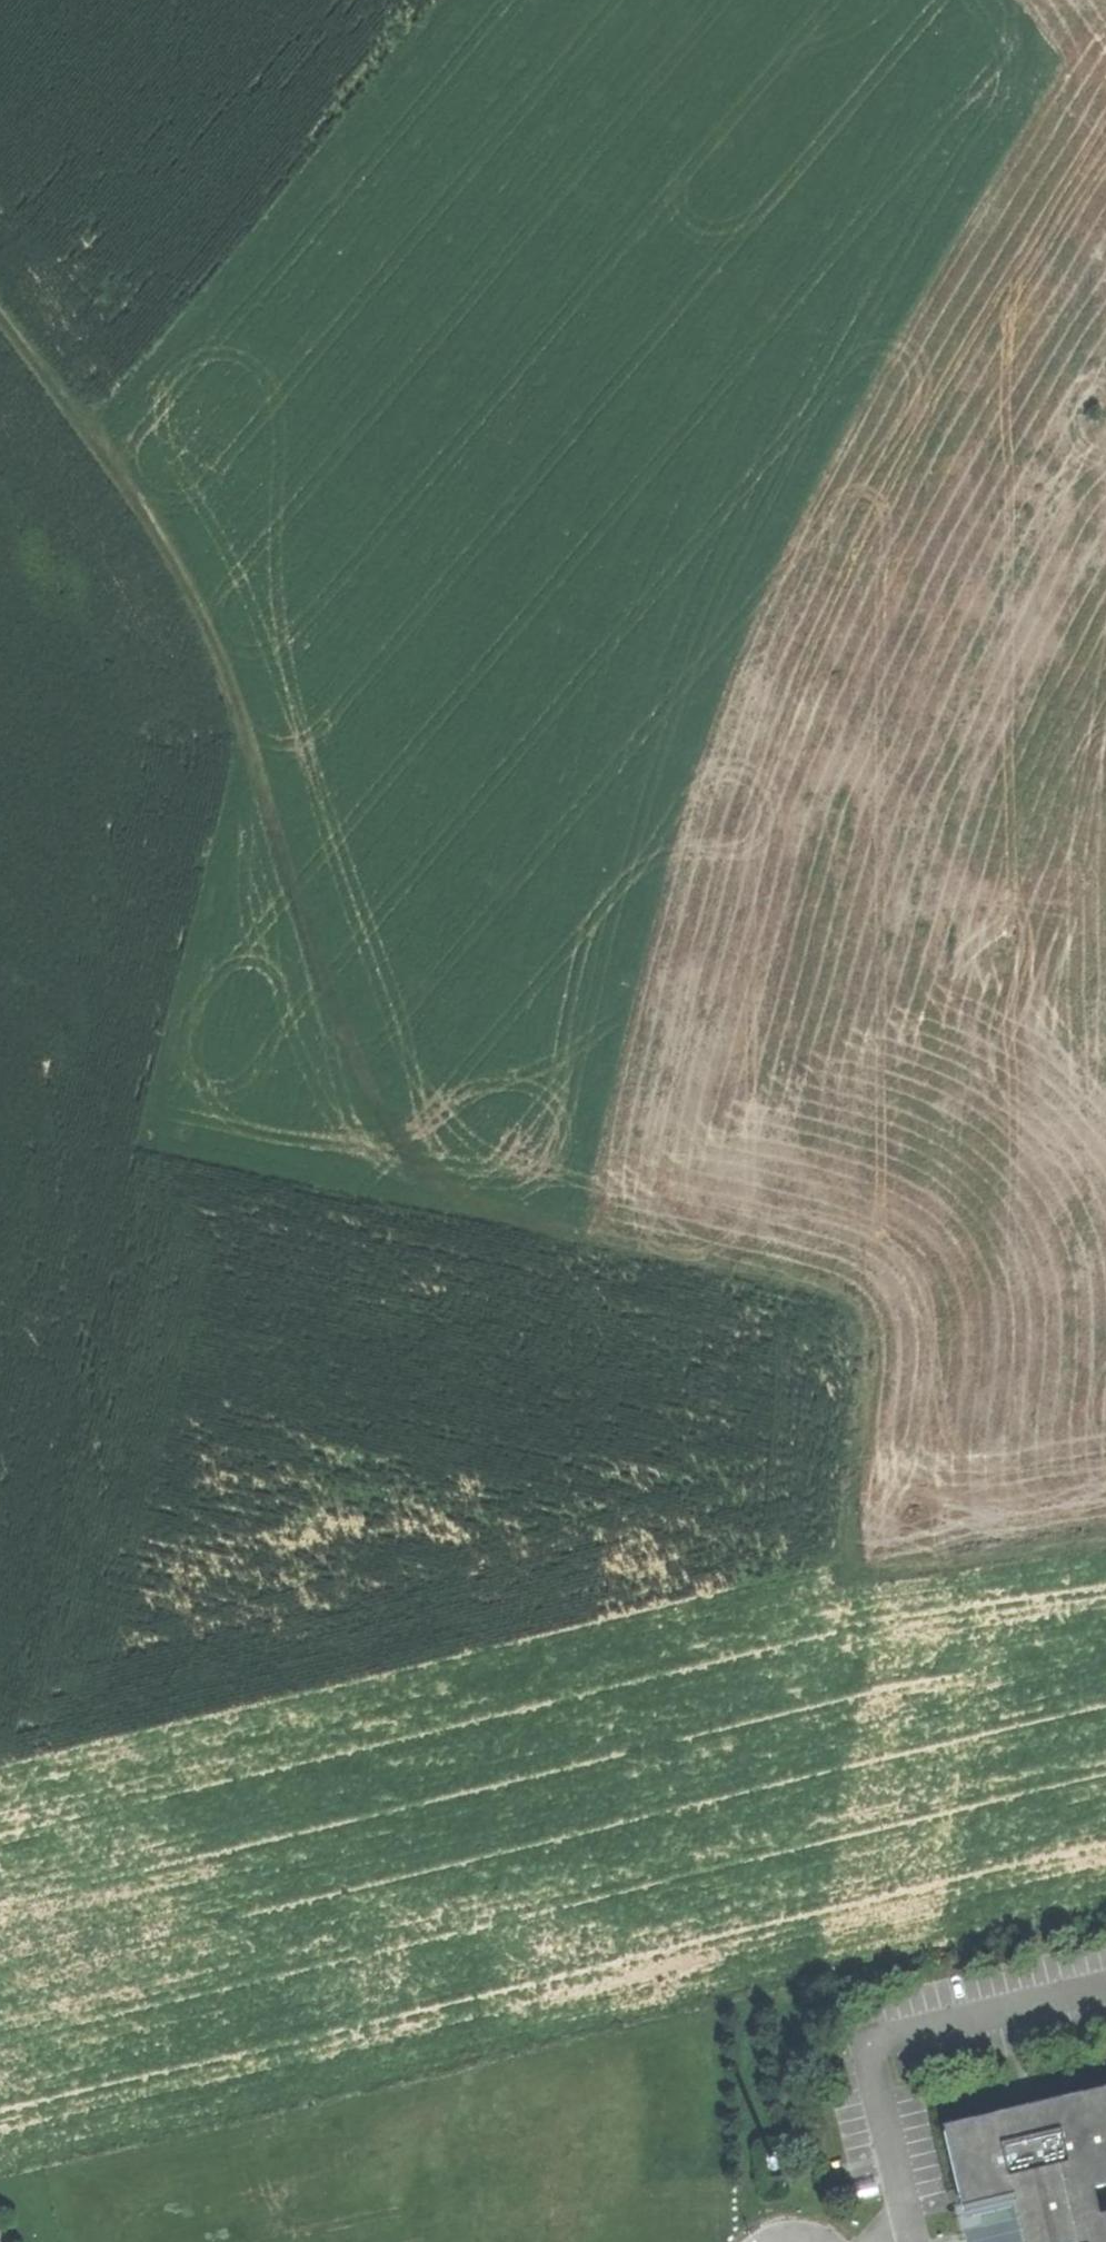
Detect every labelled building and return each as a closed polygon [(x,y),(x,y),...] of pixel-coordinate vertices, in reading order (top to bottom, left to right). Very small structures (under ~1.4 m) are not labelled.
[(946,2126),(968,2217),(1014,2206),(1019,2230),(1022,2241),(1105,2241),(1105,2213),(1101,2215),(1095,2188),(1105,2185),(1105,2088),(1039,2104),(1019,2109),(946,2126)]
